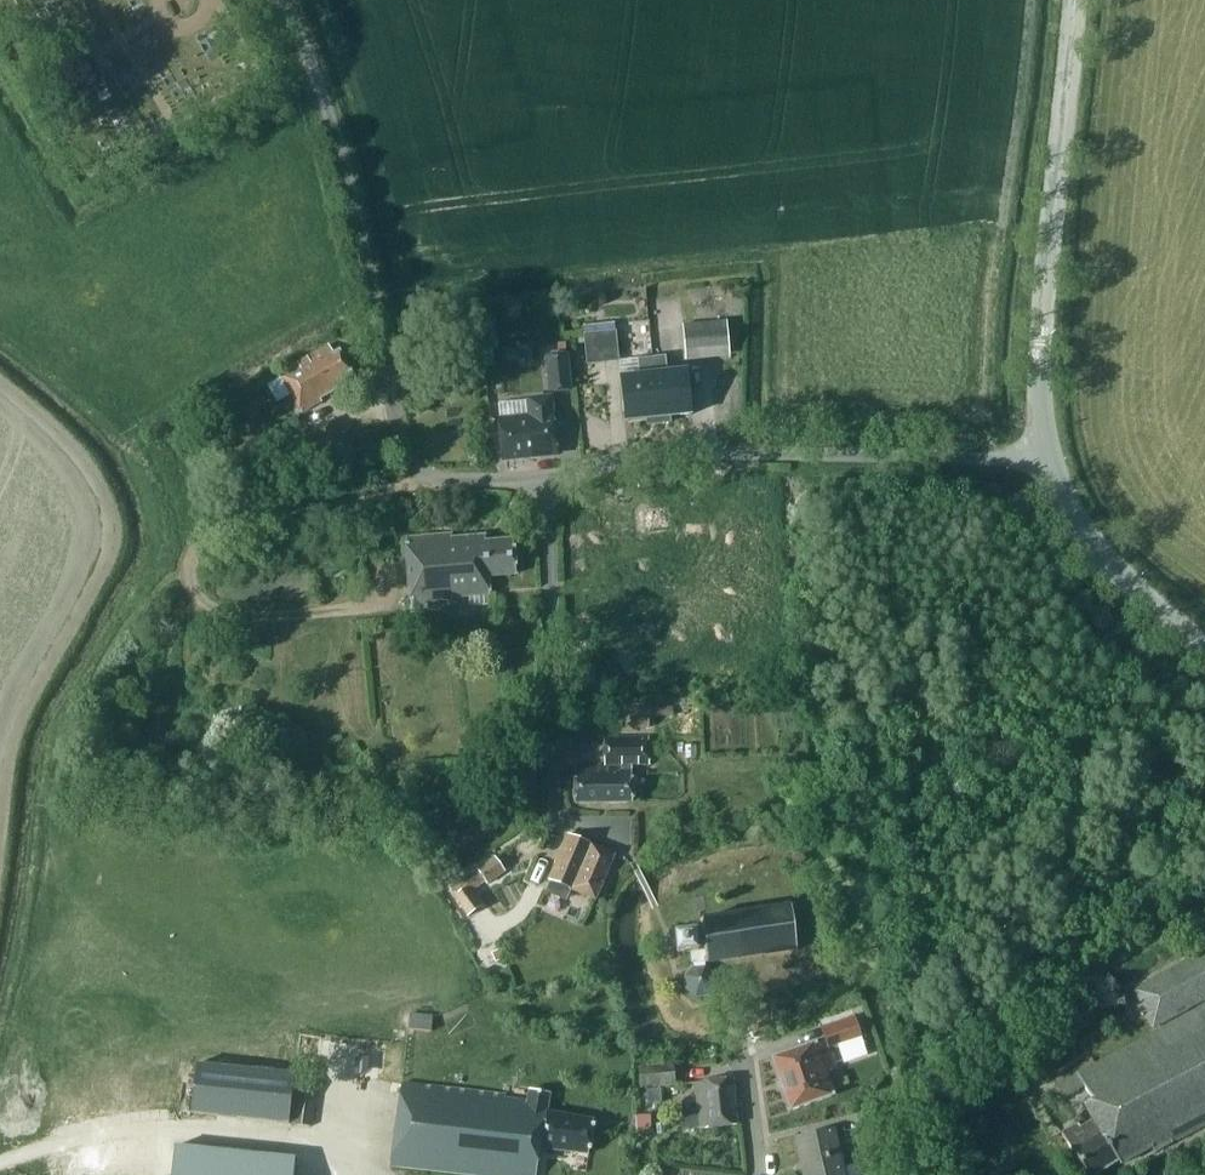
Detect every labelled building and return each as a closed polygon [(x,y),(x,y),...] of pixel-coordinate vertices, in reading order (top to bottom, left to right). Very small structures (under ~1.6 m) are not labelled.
[(686,360),(716,358),(713,322),(683,324),(686,360)] [(621,362),(616,323),(584,327),(588,366),(621,362)] [(335,355),(330,346),(281,374),(303,413),(322,401),(321,398),(339,388),(341,391),(352,385),(347,376),(352,373),(340,352),(335,355)] [(548,358),(552,392),(570,390),(567,356),(548,358)] [(653,358),(659,418),(693,415),(688,372),(668,374),(667,357),(653,358)] [(626,422),(659,418),(653,358),(639,359),(641,376),(621,378),(626,422)] [(501,421),(505,460),(557,454),(551,398),(530,401),(532,418),(501,421)] [(345,433),(341,435),(333,421),(310,435),(327,466),(355,451),(345,433)] [(673,495),(599,502),(603,542),(677,534),(673,495)] [(712,512),(683,515),(688,573),(717,571),(712,512)] [(452,539),(452,535),(407,539),(412,608),(453,605),(452,598),(491,595),(489,577),(517,575),(514,540),(486,542),(486,536),(452,539)] [(674,704),(631,704),(631,729),(650,729),(650,716),(674,716),(674,704)] [(575,768),(576,803),(634,802),(633,765),(650,765),(650,738),(605,738),(605,768),(575,768)] [(615,854),(570,835),(550,881),(552,881),(547,893),(567,902),(572,890),(596,900),(615,854)] [(509,875),(496,857),(450,888),(470,916),(484,906),(474,892),(492,880),(495,884),(509,875)] [(799,951),(793,907),(702,920),(702,928),(696,929),(696,931),(676,934),(678,953),(691,952),(692,963),(693,963),(694,967),(686,977),(687,990),(697,998),(709,997),(717,987),(716,974),(706,966),(706,963),(799,951)] [(1134,989),(1157,1032),(1078,1074),(1093,1101),(1086,1105),(1095,1121),(1082,1128),(1080,1124),(1064,1134),(1066,1138),(1089,1174),(1096,1174),(1119,1161),(1122,1165),(1153,1148),(1156,1153),(1204,1126),(1204,951),(1134,989)] [(411,1013),(409,1029),(432,1031),(434,1016),(411,1013)] [(863,1039),(855,1018),(823,1029),(827,1041),(817,1044),(817,1043),(773,1059),(791,1111),(835,1096),(827,1073),(837,1070),(831,1050),(863,1039)] [(296,1073),(198,1062),(192,1113),(290,1123),(296,1073)] [(644,1072),(645,1088),(677,1086),(676,1070),(644,1072)] [(700,1129),(738,1125),(734,1080),(695,1084),(698,1109),(700,1128),(700,1129)] [(529,1102),(506,1099),(507,1096),(403,1084),(391,1166),(471,1174),(537,1174),(541,1148),(589,1154),(595,1121),(548,1113),(551,1094),(531,1090),(529,1102)] [(698,1109),(680,1111),(682,1129),(700,1128),(698,1109)] [(636,1116),(637,1131),(651,1131),(651,1116),(636,1116)] [(844,1168),(836,1130),(797,1139),(805,1174),(813,1174),(844,1168)] [(176,1147),(173,1174),(295,1174),(296,1159),(176,1147)]
